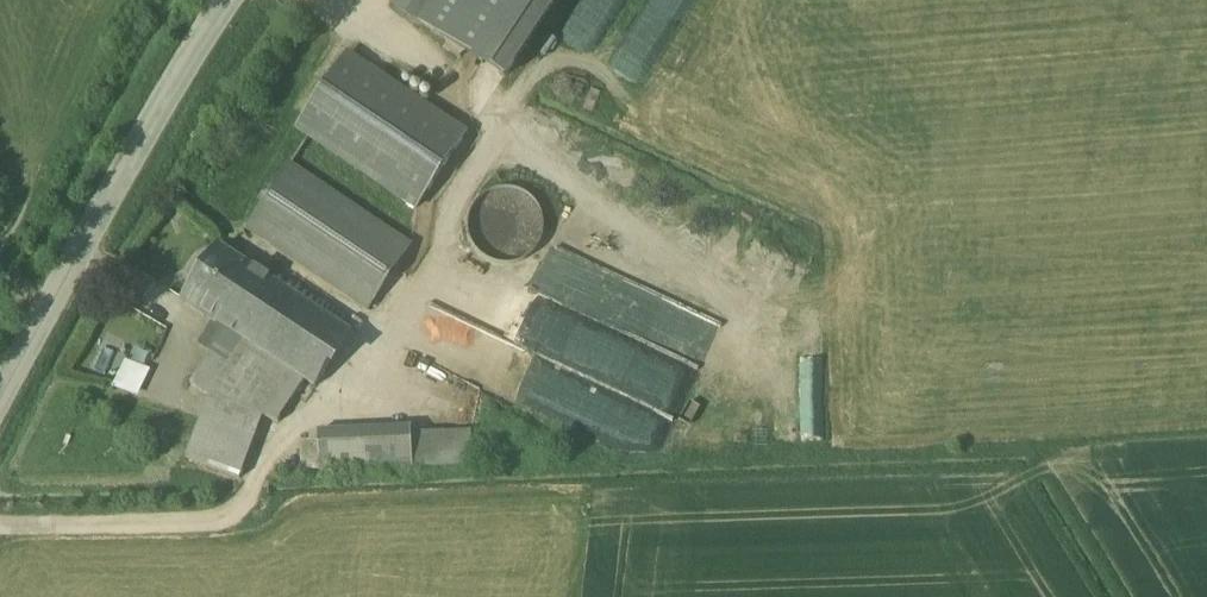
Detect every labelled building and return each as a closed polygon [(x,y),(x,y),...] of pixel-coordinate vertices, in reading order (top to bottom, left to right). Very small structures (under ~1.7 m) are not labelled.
[(394,6),(421,24),(437,0),(398,0),(394,6)] [(421,24),(503,78),(556,0),(437,0),(421,24)] [(467,134),(348,55),(298,129),(417,209),(467,134)] [(412,245),(291,165),(248,230),(369,310),(412,245)] [(469,220),(468,231),(471,241),(476,250),(483,257),(493,262),(503,265),(513,264),(523,261),(532,255),(539,248),(543,238),(545,228),(544,218),(540,208),(534,200),(525,193),(516,189),(505,188),(495,190),(485,195),(478,202),(472,210),(469,220)] [(353,334),(221,246),(184,301),(217,323),(228,330),(246,342),(306,382),(316,388),(353,334)] [(217,323),(204,342),(209,346),(206,351),(212,354),(228,330),(217,323)] [(212,354),(192,385),(210,397),(246,342),(228,330),(212,354)] [(246,342),(210,397),(264,417),(279,423),(306,382),(246,342)] [(147,364),(150,351),(132,347),(129,360),(147,364)] [(111,385),(137,396),(149,369),(123,357),(111,385)] [(264,417),(210,397),(187,458),(240,479),(264,417)] [(412,427),(319,432),(320,440),(321,470),(321,471),(413,467),(412,431),(412,427)] [(472,430),(412,431),(413,467),(473,464),(472,430)] [(320,440),(302,441),(303,471),(321,470),(320,440)]
